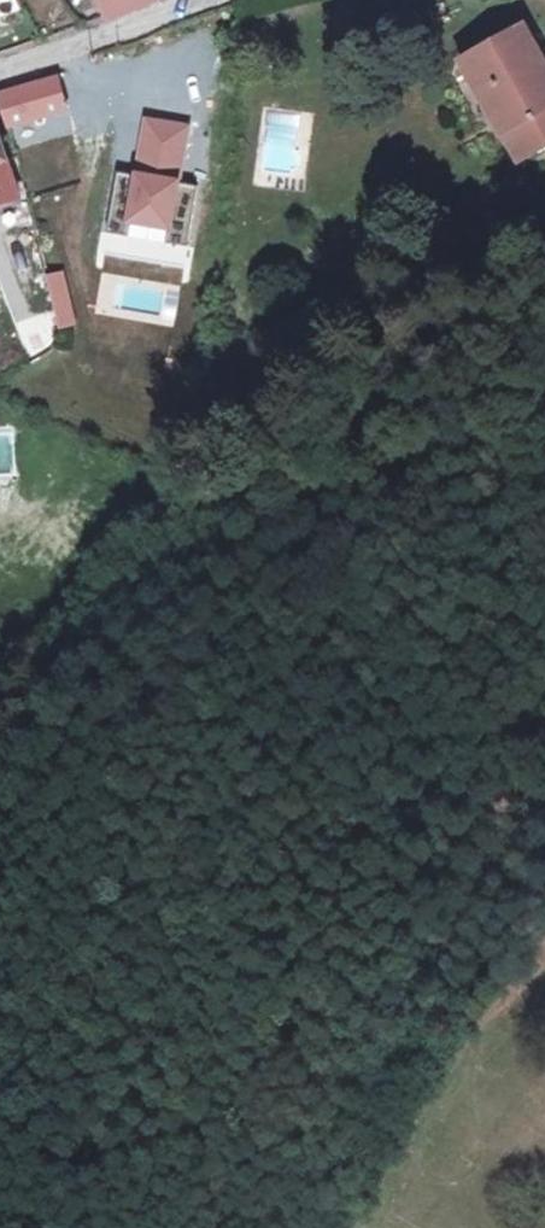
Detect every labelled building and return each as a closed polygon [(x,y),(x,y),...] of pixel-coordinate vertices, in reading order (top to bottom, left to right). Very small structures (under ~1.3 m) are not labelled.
[(120,15),(154,0),(112,0),(120,15)] [(484,92),(507,132),(501,136),(517,165),(544,150),(544,64),(530,37),(485,61),(472,68),(484,92)] [(0,91),(0,112),(5,129),(68,111),(58,75),(0,91)] [(191,123),(142,115),(132,174),(113,170),(102,234),(127,238),(130,225),(164,230),(162,243),(192,248),(202,186),(182,183),(191,123)] [(9,161),(0,137),(0,164),(9,161)] [(1,209),(24,201),(9,161),(0,164),(0,210),(1,209)] [(62,272),(44,277),(58,329),(76,324),(62,272)]
